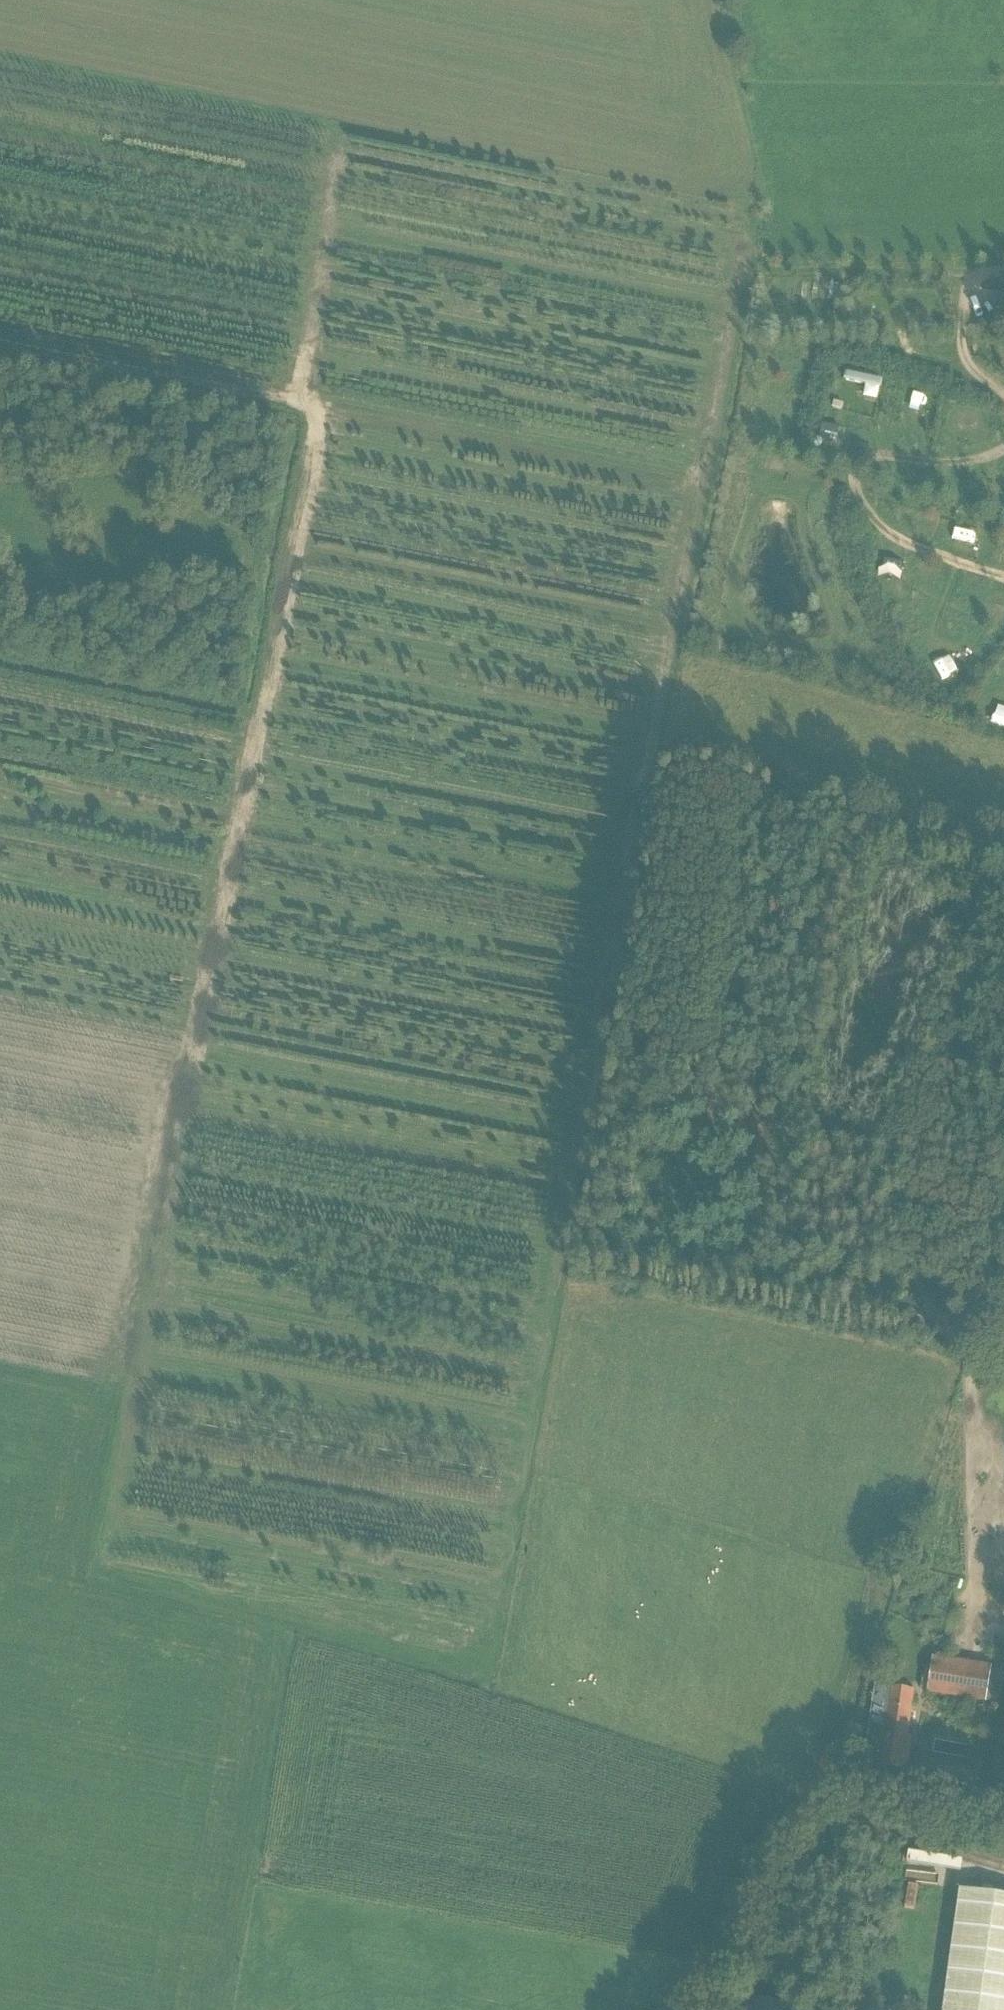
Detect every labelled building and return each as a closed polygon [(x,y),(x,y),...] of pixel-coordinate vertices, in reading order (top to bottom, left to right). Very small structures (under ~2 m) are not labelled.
[(847,397),(863,389),(856,373),(839,380),(847,397)] [(927,1690),(986,1699),(997,1701),(1000,1684),(988,1682),(989,1676),(931,1667),(927,1690)] [(867,1740),(865,1758),(874,1760),(874,1767),(905,1770),(911,1739),(905,1737),(911,1697),(891,1694),(892,1689),(875,1687),(872,1708),(870,1721),(867,1740)] [(958,1890),(941,2009),(1003,2009),(1003,1897),(958,1890)]
